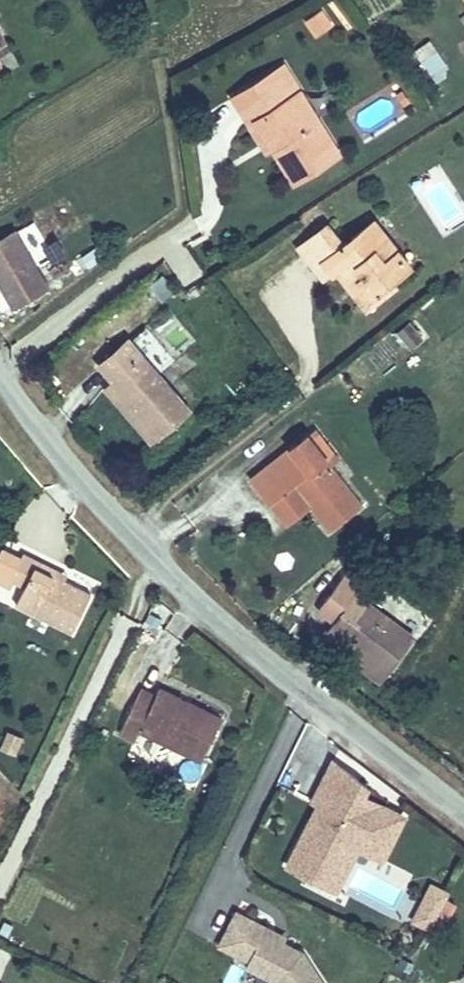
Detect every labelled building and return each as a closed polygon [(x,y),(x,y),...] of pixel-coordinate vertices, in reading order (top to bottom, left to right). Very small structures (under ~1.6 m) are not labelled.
[(321,8),(301,22),(314,40),(334,26),(321,8)] [(428,41),(413,53),(436,83),(451,72),(428,41)] [(233,93),(249,118),(258,112),(275,139),(296,176),(338,151),(314,110),(305,117),(289,94),(300,86),(285,61),(233,93)] [(314,110),(300,86),(289,94),(305,117),(314,110)] [(258,112),(249,118),(264,144),(275,139),(258,112)] [(287,241),(305,262),(316,253),(325,266),(330,262),(357,295),(376,281),(408,254),(369,210),(337,239),(317,215),(287,241)] [(16,225),(0,234),(0,276),(13,300),(47,279),(16,225)] [(316,253),(305,262),(315,275),(325,266),(316,253)] [(171,279),(156,260),(119,289),(134,309),(171,279)] [(385,291),(376,281),(357,295),(366,307),(385,291)] [(175,356),(194,342),(175,317),(156,331),(175,356)] [(406,354),(424,342),(411,322),(393,334),(406,354)] [(100,356),(111,370),(156,426),(185,404),(131,333),(100,356)] [(156,426),(111,370),(100,378),(145,435),(156,426)] [(299,431),(318,453),(328,446),(308,423),(299,431)] [(358,499),(318,453),(299,431),(243,476),(262,497),(284,477),(303,499),(326,525),(358,499)] [(281,518),(303,499),(284,477),(262,497),(281,518)] [(65,576),(69,565),(26,546),(20,557),(0,547),(0,579),(6,581),(11,575),(25,583),(36,563),(65,576)] [(324,600),(337,614),(329,624),(358,648),(387,672),(415,635),(374,600),(386,584),(355,562),(324,600)] [(90,587),(65,576),(36,563),(25,583),(16,600),(71,627),(90,587)] [(387,672),(358,648),(352,655),(381,679),(387,672)] [(135,689),(130,701),(149,711),(155,697),(135,689)] [(149,711),(130,701),(116,732),(133,740),(140,729),(201,758),(218,720),(158,692),(155,697),(149,711)] [(5,734),(1,751),(17,755),(22,738),(5,734)] [(326,750),(310,783),(319,788),(313,798),(304,815),(301,813),(296,823),(299,824),(293,836),(290,835),(280,855),(329,880),(351,838),(368,846),(371,841),(373,842),(392,804),(356,784),(360,776),(326,750)] [(304,794),(313,798),(319,788),(310,783),(304,794)] [(436,862),(425,881),(443,891),(454,872),(436,862)] [(443,891),(425,881),(416,897),(434,907),(443,891)] [(228,901),(211,935),(241,950),(239,955),(268,970),(276,982),(308,982),(318,976),(295,941),(276,932),(257,921),(260,916),(228,901)] [(257,921),(276,932),(279,926),(260,916),(257,921)]
